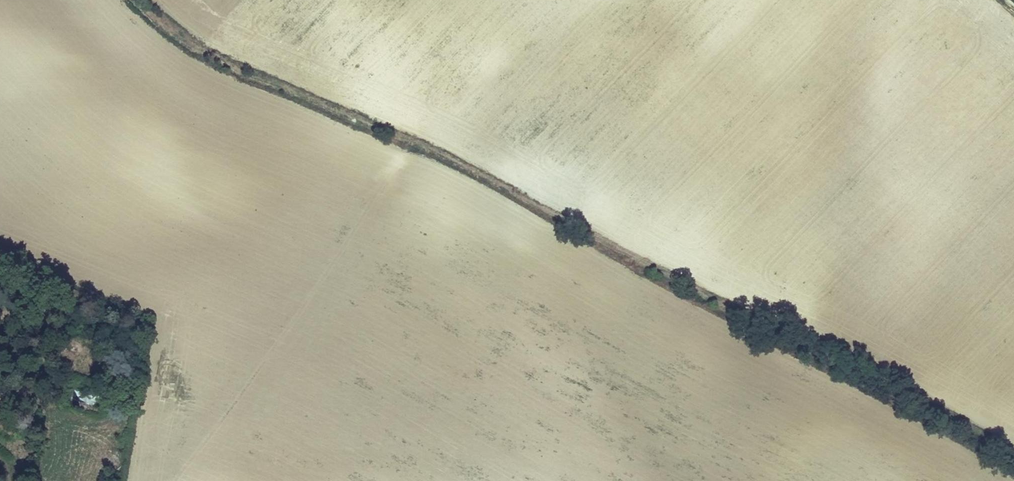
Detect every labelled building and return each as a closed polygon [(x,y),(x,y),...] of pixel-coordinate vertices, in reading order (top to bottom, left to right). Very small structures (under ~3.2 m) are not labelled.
[(101,402),(100,389),(72,391),(72,403),(101,402)] [(9,414),(4,419),(0,416),(0,436),(2,437),(16,419),(9,414)]
